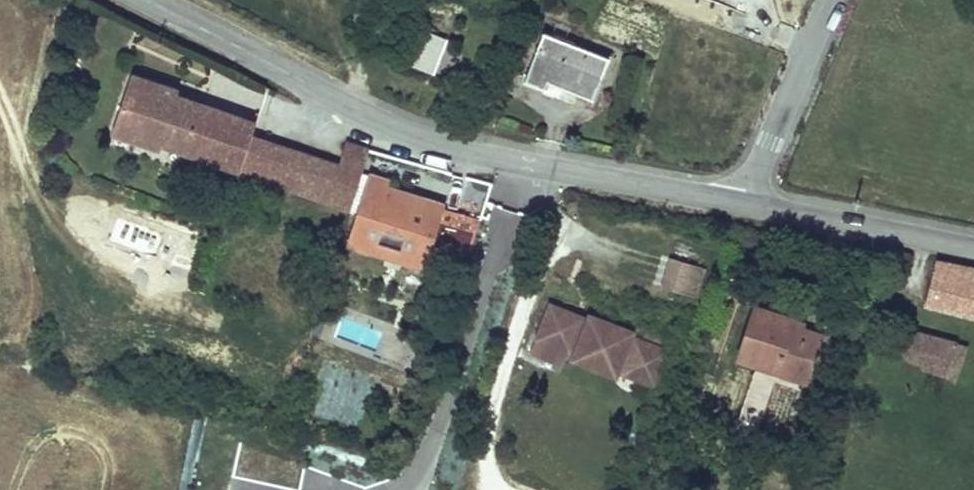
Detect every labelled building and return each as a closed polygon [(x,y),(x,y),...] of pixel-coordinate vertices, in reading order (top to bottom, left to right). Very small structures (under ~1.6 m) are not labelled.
[(585,89),(596,49),(527,30),(513,81),(539,88),(542,77),(585,89)] [(400,37),(391,64),(420,74),(430,47),(400,37)] [(156,146),(188,157),(203,111),(172,100),(173,97),(125,80),(106,137),(153,153),(156,146)] [(188,157),(235,173),(247,137),(251,127),(203,111),(188,157)] [(256,181),(268,144),(247,137),(235,173),(256,181)] [(307,158),(295,194),(343,210),(344,207),(354,168),(360,144),(341,137),(335,155),(341,157),(337,168),(307,158)] [(295,194),(307,158),(268,144),(256,181),(295,194)] [(430,233),(439,204),(439,201),(382,184),(384,177),(354,168),(344,207),(355,210),(346,242),(420,264),(430,233)] [(455,241),(464,212),(439,204),(430,233),(455,241)] [(470,245),(478,216),(464,212),(455,241),(470,245)] [(147,240),(175,251),(182,233),(154,222),(147,240)] [(654,286),(699,296),(706,265),(661,255),(654,286)] [(929,262),(921,305),(973,316),(973,271),(929,262)] [(792,323),(751,309),(734,360),(753,366),(746,388),(769,395),(776,374),(801,382),(816,337),(790,328),(792,323)] [(660,364),(630,356),(629,352),(628,349),(626,346),(624,343),(618,338),(611,336),(607,335),(601,336),(594,338),(590,341),(588,344),(575,340),(576,336),(542,326),(528,376),(562,386),(567,370),(578,373),(579,376),(584,383),(585,384),(589,387),(592,388),(595,389),(601,390),(608,389),(614,386),(618,382),(621,371),(655,381),(660,364)] [(911,366),(917,365),(914,375),(956,390),(971,350),(928,335),(926,340),(923,337),(920,335),(917,334),(914,333),(911,333),(907,334),(904,335),(902,337),(900,339),(897,344),(896,347),(896,350),(896,353),(897,356),(899,359),(901,361),(904,363),(907,365),(911,366)] [(652,393),(655,381),(621,371),(618,382),(652,393)]
